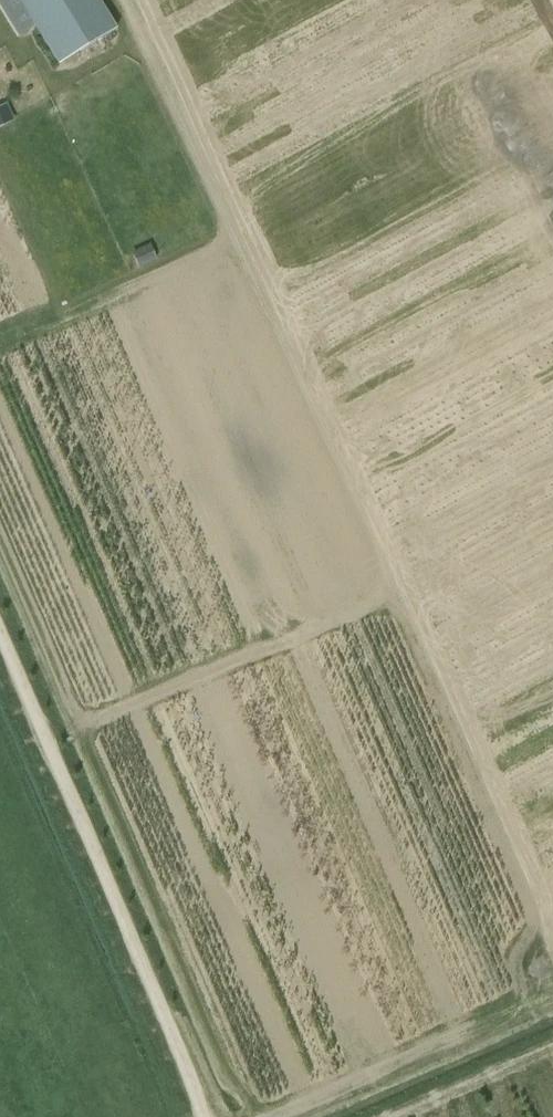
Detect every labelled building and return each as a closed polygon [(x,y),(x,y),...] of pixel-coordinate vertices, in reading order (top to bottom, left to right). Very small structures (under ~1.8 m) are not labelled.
[(17,0),(0,0),(0,4),(19,35),(33,26),(17,0)] [(59,64),(116,30),(97,0),(19,0),(59,64)] [(14,120),(7,105),(0,108),(0,126),(14,120)]
